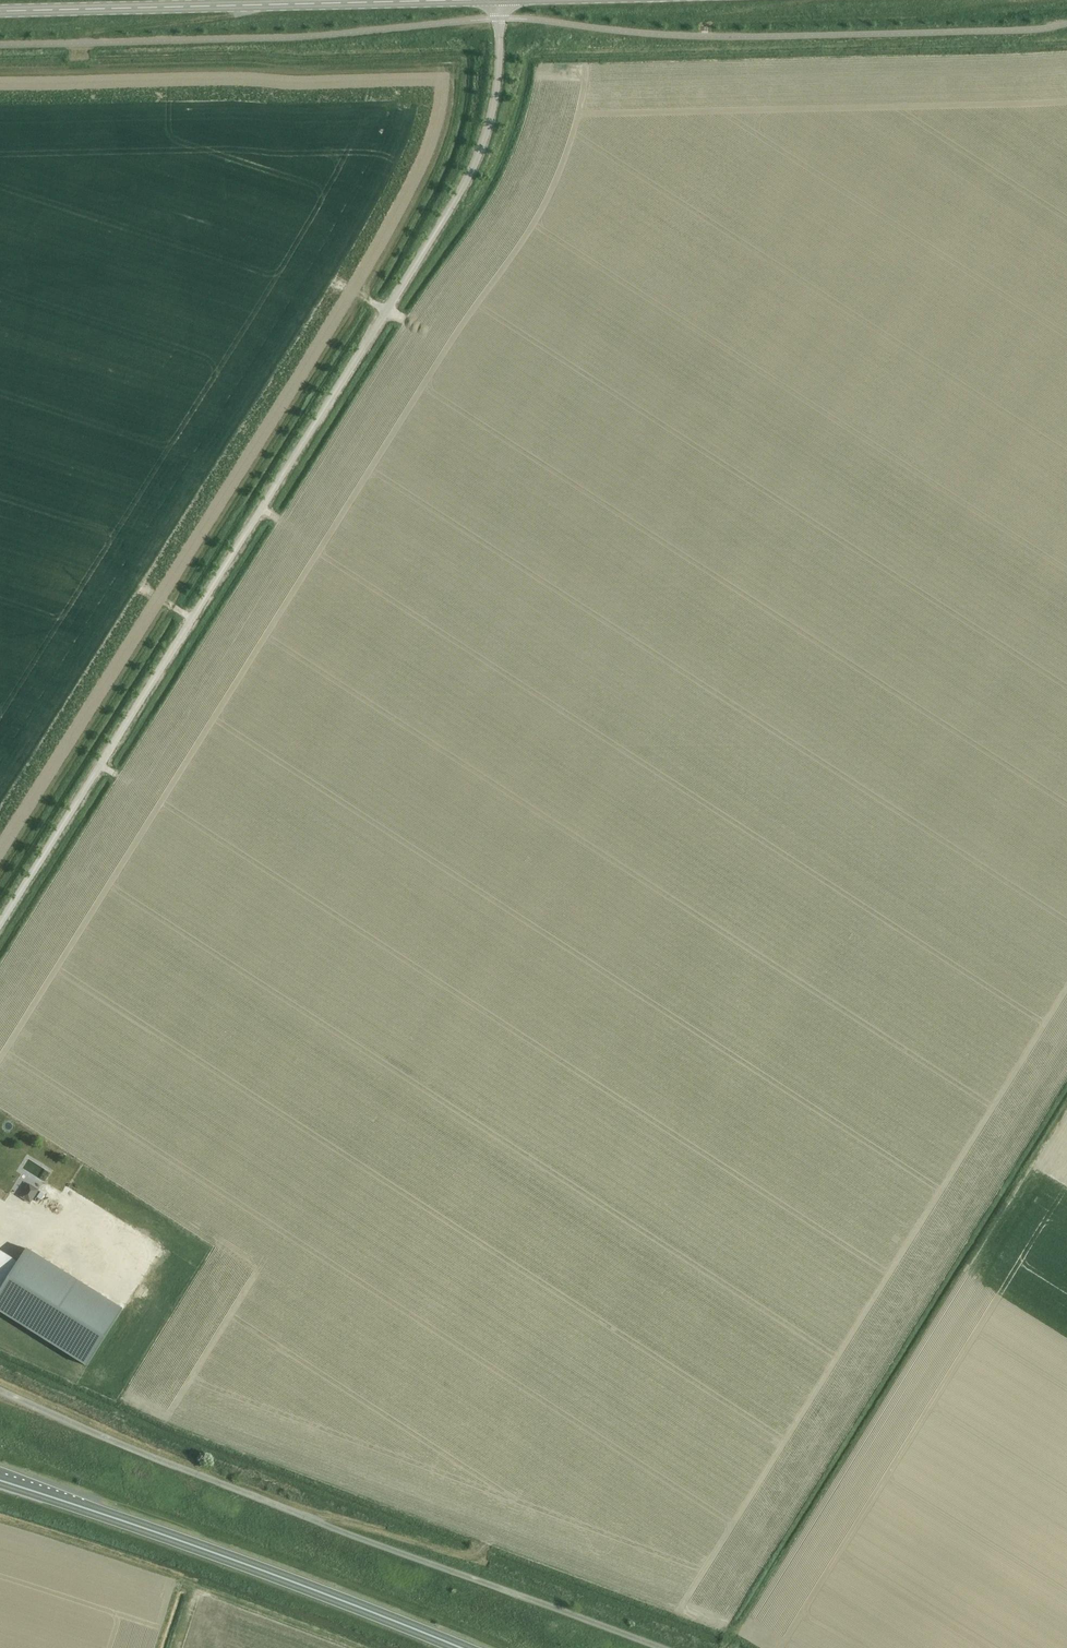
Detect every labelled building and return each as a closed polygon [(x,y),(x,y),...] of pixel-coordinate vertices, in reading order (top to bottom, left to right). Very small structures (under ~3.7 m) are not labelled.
[(28,1184),(20,1196),(30,1202),(38,1190),(28,1184)] [(0,1251),(0,1310),(86,1367),(123,1309),(26,1249),(17,1263),(0,1251)]
